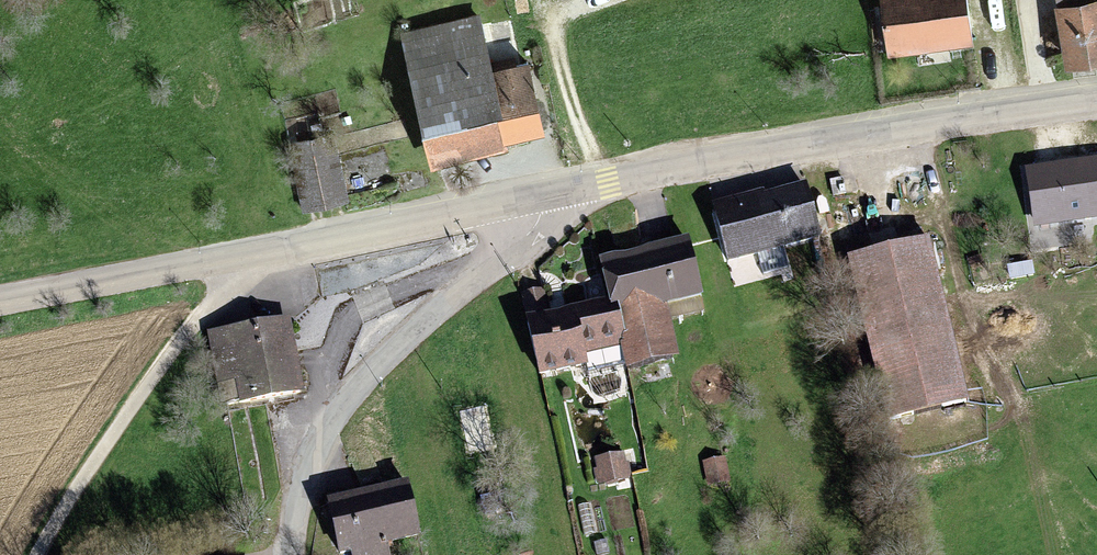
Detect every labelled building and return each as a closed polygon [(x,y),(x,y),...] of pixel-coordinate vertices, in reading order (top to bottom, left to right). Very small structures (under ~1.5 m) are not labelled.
[(883,55),(959,48),(955,0),(878,0),(883,55)] [(1054,10),(1062,69),(1096,65),(1096,4),(1054,10)] [(463,19),(396,36),(431,169),(534,142),(516,72),(479,81),(463,19)] [(326,144),(284,153),(298,214),(340,205),(326,144)] [(1025,165),(1033,225),(1096,216),(1096,155),(1025,165)] [(797,189),(708,210),(721,262),(810,240),(797,189)] [(921,248),(843,268),(885,427),(963,407),(921,248)] [(677,251),(597,271),(610,322),(657,311),(690,302),(677,251)] [(601,311),(519,331),(532,385),(575,374),(572,366),(612,356),(601,311)] [(670,363),(657,311),(610,322),(623,375),(670,363)] [(213,342),(223,410),(292,399),(282,331),(213,342)] [(615,461),(588,464),(592,490),(618,487),(615,461)] [(719,466),(704,466),(704,488),(719,488),(719,466)] [(323,510),(334,554),(361,554),(409,544),(397,492),(323,510)]
